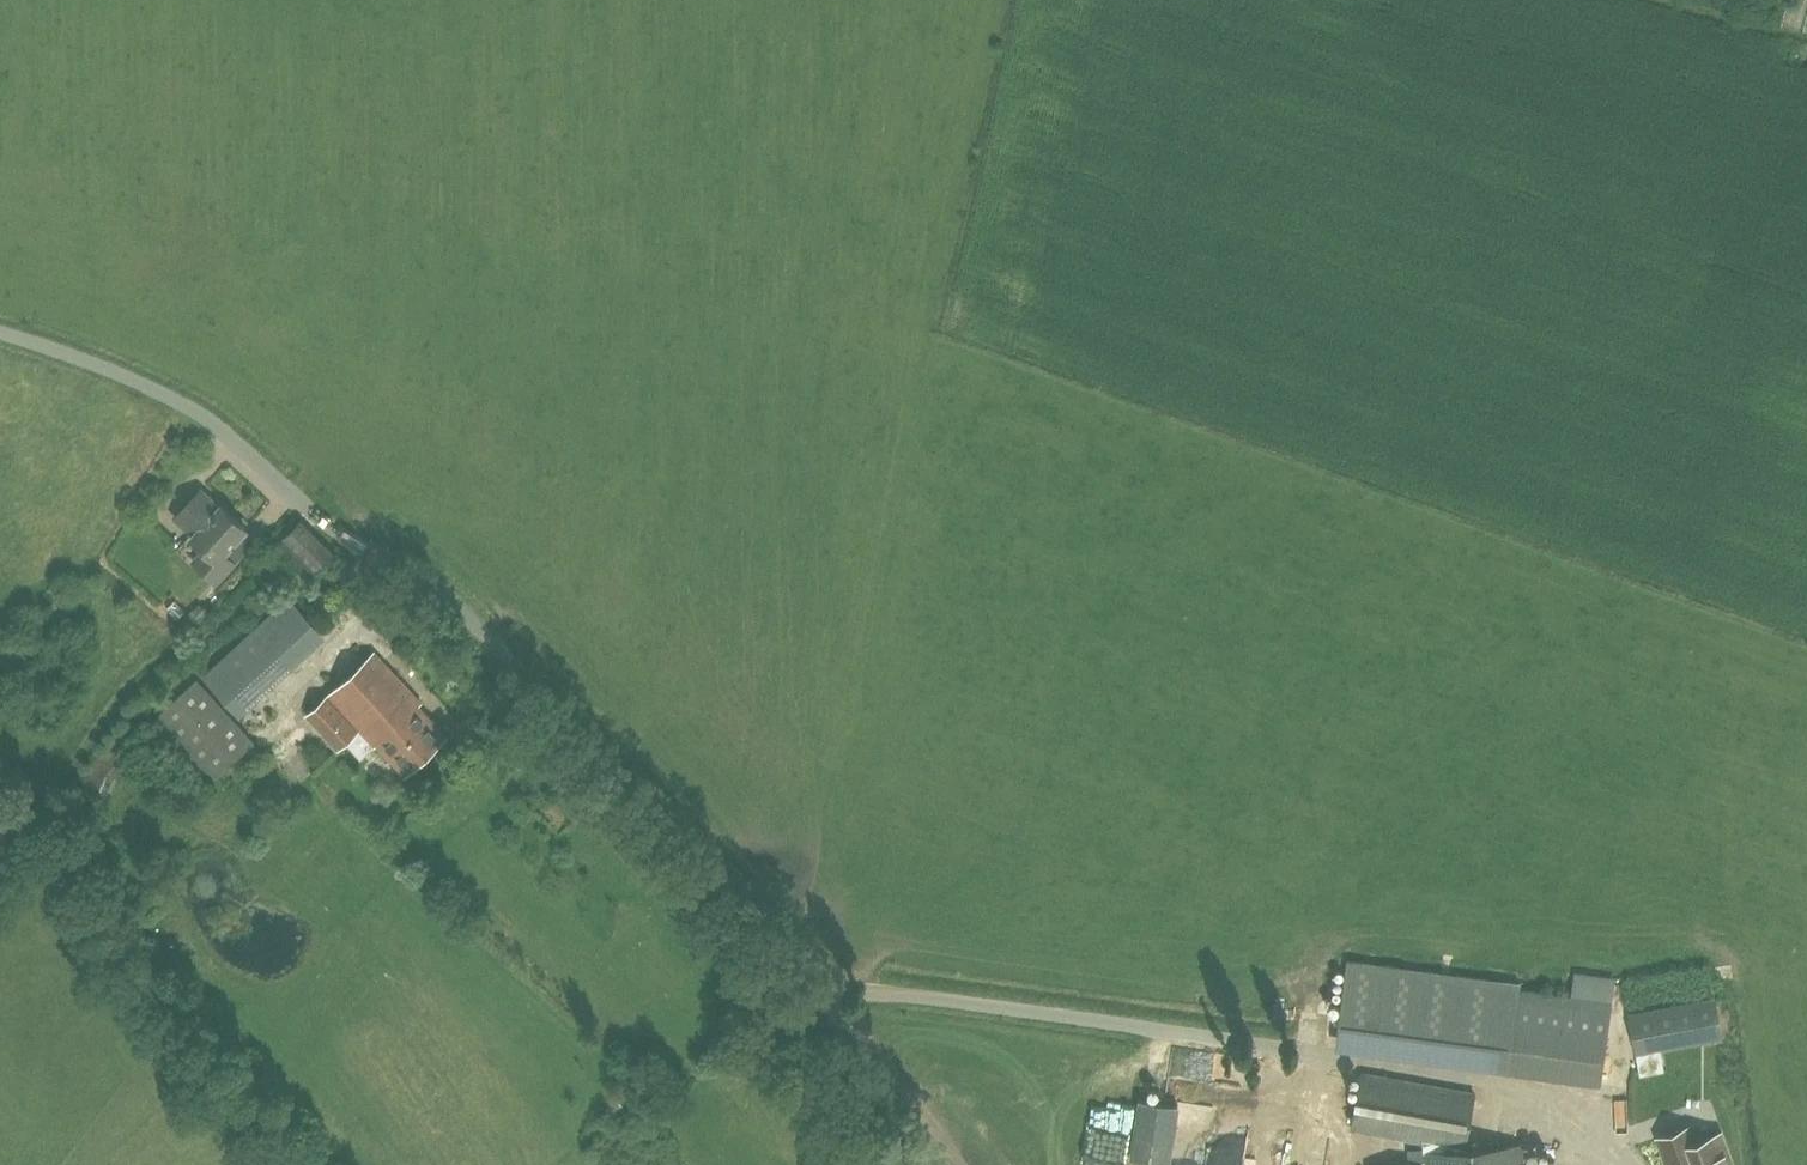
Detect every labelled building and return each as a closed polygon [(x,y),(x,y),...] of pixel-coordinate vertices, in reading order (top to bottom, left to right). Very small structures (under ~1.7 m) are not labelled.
[(200,491),(175,518),(193,534),(190,537),(203,549),(192,561),(208,576),(215,583),(221,576),(235,561),(225,553),(245,532),(247,529),(221,505),(218,508),(200,491)] [(278,542),(310,576),(335,553),(303,518),(278,542)] [(301,592),(212,671),(254,718),(266,708),(260,701),(337,634),(301,592)] [(194,629),(210,612),(199,602),(183,619),(194,629)] [(360,729),(376,746),(379,743),(407,773),(449,735),(421,704),(424,701),(378,650),(308,713),(339,748),(360,729)] [(256,744),(196,679),(155,717),(215,782),(256,744)] [(1358,959),(1349,1051),(1616,1079),(1627,974),(1582,969),(1580,992),(1530,986),(1531,977),(1358,959)] [(1723,1038),(1716,1001),(1634,1016),(1641,1054),(1665,1049),(1723,1038)] [(1665,1049),(1663,1050),(1641,1054),(1645,1074),(1669,1070),(1665,1049)] [(1474,1092),(1362,1071),(1351,1128),(1465,1148),(1474,1092)] [(1151,1098),(1147,1158),(1186,1161),(1190,1101),(1151,1098)] [(1132,1164),(1139,1136),(1114,1129),(1107,1157),(1132,1164)] [(1688,1164),(1726,1164),(1723,1156),(1727,1155),(1720,1134),(1688,1146),(1682,1129),(1658,1137),(1667,1163),(1685,1157),(1688,1164)] [(1426,1160),(1426,1164),(1522,1164),(1522,1163),(1521,1152),(1463,1157),(1426,1160)]
